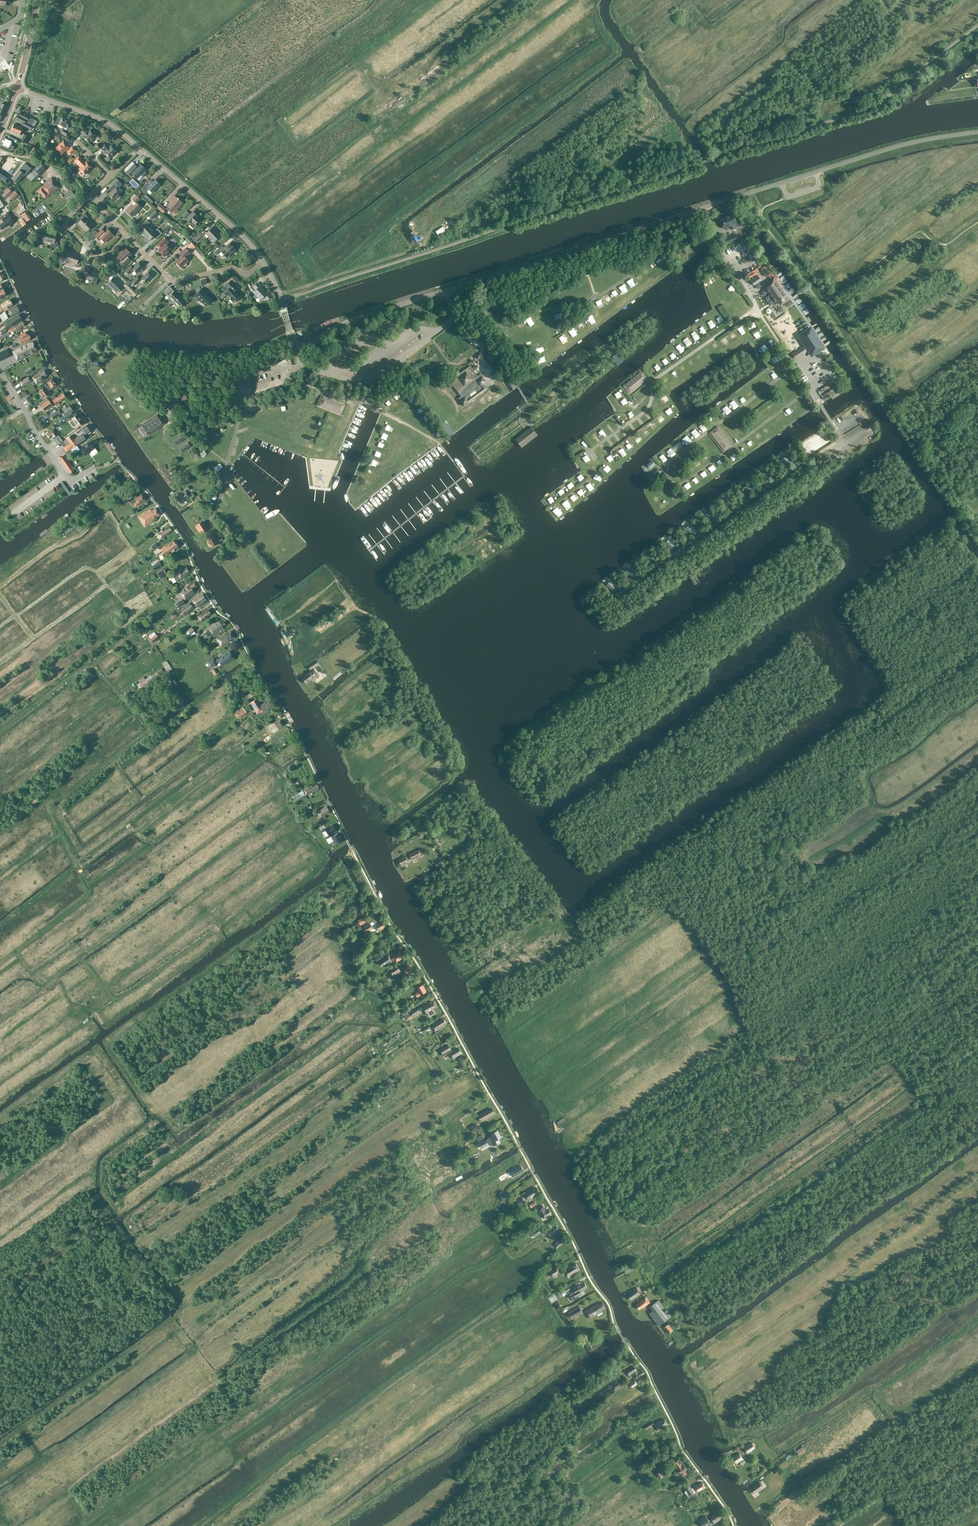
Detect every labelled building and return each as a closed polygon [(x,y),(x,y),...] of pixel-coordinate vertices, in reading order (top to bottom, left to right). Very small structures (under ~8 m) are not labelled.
[(18,114),(16,119),(22,123),(21,124),(31,129),(33,126),(34,126),(37,121),(35,120),(29,117),(20,112),(19,115),(18,114)] [(65,127),(64,129),(63,129),(61,133),(66,136),(69,132),(66,130),(67,129),(71,122),(63,117),(59,124),(65,127)] [(11,131),(20,135),(22,127),(14,124),(11,131)] [(88,143),(96,136),(90,130),(88,132),(84,128),(80,132),(84,136),(83,137),(88,143)] [(29,137),(23,134),(19,140),(25,143),(29,137)] [(4,137),(1,145),(2,146),(10,150),(11,150),(12,150),(13,146),(11,145),(13,141),(16,142),(17,140),(8,136),(7,138),(6,137),(4,137)] [(61,154),(66,149),(68,151),(67,151),(71,155),(75,150),(72,147),(69,149),(68,148),(68,147),(63,142),(56,149),(61,154)] [(105,144),(103,142),(99,146),(101,148),(105,151),(104,152),(109,158),(117,151),(111,145),(109,147),(105,144)] [(79,157),(77,156),(73,159),(81,167),(79,169),(84,174),(92,167),(86,162),(85,163),(79,157)] [(25,163),(12,179),(17,183),(24,174),(25,175),(31,168),(25,163)] [(129,169),(127,167),(124,170),(131,177),(133,175),(137,178),(141,174),(142,176),(146,173),(144,171),(145,170),(139,163),(136,167),(134,164),(129,169)] [(31,173),(36,179),(46,169),(41,164),(31,173)] [(38,190),(45,198),(51,193),(52,194),(60,187),(52,177),(44,184),(45,184),(38,190)] [(138,184),(131,177),(127,181),(134,187),(138,184)] [(121,193),(117,190),(122,184),(118,180),(110,187),(113,190),(108,195),(114,200),(116,198),(117,200),(121,197),(119,195),(121,193)] [(144,194),(149,189),(152,192),(160,185),(155,180),(149,185),(147,183),(140,190),(144,194)] [(8,188),(1,195),(5,199),(12,192),(8,188)] [(13,200),(18,194),(14,190),(9,196),(13,200)] [(164,206),(170,200),(166,195),(160,201),(164,206)] [(134,202),(126,211),(132,217),(141,208),(136,202),(139,199),(136,196),(132,200),(134,202)] [(168,206),(167,206),(176,213),(178,210),(176,209),(182,203),(174,196),(171,199),(172,201),(168,206)] [(157,208),(163,213),(166,209),(160,204),(157,208)] [(158,213),(154,210),(148,216),(152,220),(158,213)] [(21,215),(23,218),(26,222),(31,218),(26,211),(21,215)] [(0,225),(0,227),(2,229),(5,227),(5,229),(10,227),(10,226),(15,222),(8,212),(1,218),(4,222),(0,225)] [(187,214),(182,219),(187,223),(188,221),(190,223),(189,224),(189,225),(193,228),(194,229),(194,228),(196,226),(197,225),(196,225),(195,224),(199,220),(196,217),(197,216),(193,212),(189,216),(187,214)] [(77,220),(79,223),(78,224),(85,231),(92,225),(86,219),(88,217),(84,213),(77,220)] [(733,214),(720,219),(724,229),(731,226),(733,230),(733,229),(732,227),(741,224),(742,226),(738,214),(733,216),(733,214)] [(140,232),(145,236),(152,229),(148,225),(150,223),(148,220),(142,226),(144,228),(140,232)] [(212,228),(206,233),(214,241),(220,236),(212,228)] [(102,229),(95,236),(99,240),(101,239),(105,242),(113,235),(107,229),(104,232),(102,229)] [(154,231),(152,229),(145,236),(149,240),(153,236),(156,239),(162,233),(157,229),(154,231)] [(198,234),(201,237),(202,236),(204,236),(206,234),(205,233),(206,232),(203,229),(200,231),(198,234)] [(56,234),(45,231),(42,241),(51,243),(50,247),(56,248),(58,237),(55,237),(56,234)] [(736,234),(724,238),(726,244),(738,240),(736,234)] [(160,248),(158,250),(165,256),(170,251),(169,251),(171,249),(166,243),(168,240),(165,237),(157,245),(160,248)] [(228,244),(221,251),(227,257),(234,250),(228,244)] [(119,263),(124,267),(131,260),(128,258),(132,255),(126,249),(118,257),(121,260),(119,263)] [(182,257),(176,262),(181,268),(183,266),(184,267),(185,267),(187,265),(187,264),(186,263),(189,261),(185,258),(191,253),(186,249),(180,254),(182,257)] [(79,255),(69,252),(66,261),(75,263),(74,266),(78,267),(81,259),(78,258),(79,255)] [(128,274),(134,269),(137,272),(143,267),(138,262),(133,267),(131,265),(125,271),(128,274)] [(586,266),(582,268),(585,275),(590,273),(587,264),(586,265),(586,266)] [(760,269),(766,277),(773,272),(767,264),(760,269)] [(85,267),(85,268),(83,271),(82,275),(86,277),(85,279),(96,282),(99,274),(88,270),(89,268),(85,267)] [(146,283),(152,277),(148,272),(141,278),(146,283)] [(135,286),(141,280),(137,276),(131,282),(135,286)] [(123,286),(114,277),(107,283),(116,293),(116,294),(118,295),(119,295),(122,292),(121,291),(125,287),(130,292),(130,295),(132,295),(134,297),(137,294),(126,283),(123,286)] [(761,281),(758,277),(751,281),(754,286),(761,281)] [(768,287),(765,289),(775,304),(778,302),(781,306),(790,300),(774,277),(765,283),(768,287)] [(230,281),(225,286),(229,289),(224,293),(233,302),(240,296),(235,291),(238,288),(230,281)] [(253,293),(253,292),(255,294),(253,296),(256,299),(258,297),(261,300),(264,296),(267,300),(271,296),(267,292),(266,293),(260,286),(261,285),(258,283),(253,287),(252,287),(249,289),(253,293)] [(622,295),(627,292),(623,285),(618,287),(622,295)] [(164,291),(167,295),(165,296),(168,299),(168,298),(178,308),(179,308),(180,307),(179,306),(185,301),(175,291),(175,292),(169,286),(164,291)] [(198,293),(195,295),(199,299),(206,305),(212,300),(201,289),(199,287),(196,291),(198,293)] [(1,312),(13,305),(9,300),(0,306),(0,313),(1,312)] [(3,313),(6,319),(20,312),(16,306),(6,311),(3,313)] [(1,331),(3,335),(8,332),(6,330),(19,322),(22,320),(18,315),(16,316),(4,323),(6,328),(1,331)] [(7,330),(9,333),(14,330),(15,332),(17,331),(20,329),(20,328),(24,326),(22,322),(14,327),(14,326),(7,330)] [(575,326),(580,332),(584,329),(579,322),(575,326)] [(799,336),(812,355),(823,348),(811,328),(799,336)] [(17,347),(17,346),(31,339),(29,334),(26,335),(25,332),(21,334),(22,337),(19,338),(20,340),(15,343),(11,345),(13,349),(17,347)] [(479,334),(475,337),(482,348),(487,344),(479,334)] [(13,351),(17,360),(27,355),(27,354),(30,353),(31,354),(34,352),(34,351),(37,350),(33,342),(30,344),(30,343),(13,351)] [(803,346),(792,354),(796,360),(807,352),(803,346)] [(483,353),(479,356),(483,361),(485,359),(491,367),(493,365),(497,370),(502,366),(489,348),(483,353)] [(6,349),(1,352),(4,359),(10,356),(6,349)] [(616,354),(612,357),(614,360),(613,361),(616,364),(618,366),(623,362),(621,360),(616,354)] [(699,364),(703,361),(697,355),(693,358),(699,364)] [(777,355),(769,360),(773,366),(781,361),(777,355)] [(451,383),(449,385),(451,388),(453,386),(461,396),(458,399),(464,406),(487,389),(483,384),(486,382),(480,374),(478,376),(470,366),(460,374),(458,371),(453,375),(455,377),(450,381),(451,383)] [(41,372),(32,377),(37,384),(45,379),(44,377),(47,375),(44,370),(41,372)] [(625,387),(630,393),(647,379),(642,373),(637,376),(636,376),(629,382),(629,383),(625,387)] [(28,377),(20,382),(22,386),(31,381),(28,377)] [(44,388),(39,391),(44,398),(49,394),(47,392),(57,385),(52,378),(47,382),(48,385),(44,388)] [(512,391),(516,388),(510,379),(506,382),(512,391)] [(166,401),(169,408),(175,406),(175,407),(184,403),(183,402),(189,400),(186,392),(166,401)] [(63,393),(56,398),(54,396),(51,398),(53,401),(57,406),(60,404),(59,403),(66,398),(63,393)] [(344,405),(324,397),(321,405),(327,407),(326,408),(335,412),(335,411),(341,413),(344,405)] [(396,400),(400,408),(404,405),(400,398),(396,400)] [(48,400),(40,405),(45,411),(52,406),(48,400)] [(230,409),(238,407),(235,400),(227,402),(230,409)] [(261,401),(252,404),(254,410),(262,407),(261,401)] [(59,410),(51,416),(53,419),(62,413),(64,416),(63,416),(65,419),(72,414),(71,412),(73,411),(69,406),(66,408),(65,407),(60,411),(59,410)] [(727,406),(722,409),(724,412),(722,413),(725,417),(731,413),(727,406)] [(415,411),(418,416),(424,412),(420,407),(415,411)] [(669,407),(664,411),(669,415),(673,411),(669,407)] [(73,420),(71,421),(74,426),(76,424),(77,427),(84,422),(78,414),(71,418),(73,420)] [(146,435),(163,423),(160,418),(157,415),(140,426),(146,435)] [(648,426),(652,432),(657,429),(653,423),(648,426)] [(62,442),(60,443),(64,448),(67,452),(72,449),(76,445),(78,444),(79,445),(86,439),(84,437),(90,432),(86,426),(79,431),(82,434),(75,439),(74,439),(72,435),(66,439),(62,442)] [(176,427),(169,433),(172,436),(179,431),(176,427)] [(516,440),(522,448),(538,436),(534,429),(532,428),(527,432),(516,440)] [(731,445),(718,428),(711,433),(715,438),(714,438),(720,446),(721,445),(725,450),(731,445)] [(54,430),(47,435),(49,439),(53,437),(54,439),(59,436),(54,430)] [(644,438),(649,435),(645,430),(641,433),(644,438)] [(752,434),(756,440),(761,437),(757,431),(752,434)] [(182,435),(175,440),(178,444),(184,439),(182,435)] [(208,435),(204,439),(210,445),(214,441),(208,435)] [(95,448),(94,447),(99,443),(96,439),(91,443),(90,442),(80,449),(85,455),(95,448)] [(806,452),(811,450),(807,441),(802,443),(806,452)] [(188,442),(181,448),(184,452),(191,446),(188,442)] [(629,452),(633,448),(629,443),(625,447),(629,452)] [(64,455),(59,459),(66,468),(71,465),(64,455)] [(792,462),(785,456),(782,460),(789,466),(792,462)] [(706,468),(710,474),(716,470),(712,464),(706,468)] [(75,470),(71,465),(66,468),(70,473),(75,470)] [(773,475),(766,470),(763,474),(769,480),(773,475)] [(753,489),(746,484),(743,488),(750,493),(753,489)] [(181,496),(176,499),(179,504),(188,497),(189,497),(185,490),(179,494),(180,495),(181,496)] [(122,504),(128,499),(125,495),(119,499),(122,504)] [(136,502),(133,504),(136,507),(145,500),(141,495),(134,499),(136,502)] [(734,503),(727,498),(724,502),(730,507),(734,503)] [(482,516),(489,514),(488,511),(491,510),(490,506),(480,509),(482,516)] [(150,509),(139,517),(145,526),(156,519),(156,518),(159,515),(155,508),(151,511),(150,509)] [(714,517),(707,512),(704,516),(711,521),(714,517)] [(202,522),(196,526),(200,533),(207,529),(202,522)] [(78,524),(79,527),(77,528),(79,532),(85,529),(81,523),(78,524)] [(697,532),(689,525),(685,529),(694,536),(697,532)] [(167,530),(167,529),(158,535),(161,539),(169,534),(169,533),(172,531),(170,528),(167,530)] [(218,542),(217,540),(214,535),(206,540),(211,547),(218,542)] [(677,547),(668,540),(665,543),(673,551),(677,547)] [(165,546),(160,549),(166,557),(170,554),(170,553),(178,547),(173,541),(166,547),(165,546)] [(658,560),(650,553),(646,557),(655,564),(658,560)] [(638,575),(629,567),(626,572),(634,579),(638,575)] [(180,579),(190,573),(187,569),(183,571),(182,568),(176,573),(172,576),(176,581),(180,579)] [(164,570),(157,574),(160,579),(167,575),(164,570)] [(610,581),(606,585),(615,592),(618,589),(610,581)] [(189,584),(179,592),(185,601),(195,594),(193,591),(192,590),(197,587),(195,583),(192,585),(190,586),(189,585),(189,584)] [(196,604),(197,607),(206,601),(202,595),(193,601),(193,602),(190,604),(189,603),(180,609),(183,613),(193,607),(192,607),(196,604)] [(206,617),(210,614),(208,610),(198,617),(201,622),(207,618),(206,617)] [(209,630),(204,633),(207,638),(208,637),(223,628),(222,627),(226,625),(224,621),(220,624),(219,622),(209,629),(209,630)] [(191,637),(196,634),(192,627),(186,631),(191,637)] [(225,634),(216,639),(221,646),(229,641),(234,638),(230,632),(225,635),(225,634)] [(150,639),(153,643),(159,638),(156,634),(150,639)] [(219,663),(221,662),(223,665),(231,660),(231,661),(235,659),(230,651),(215,661),(213,658),(207,662),(210,667),(219,662),(219,663)] [(163,662),(161,663),(164,668),(167,672),(169,670),(170,670),(165,661),(163,662)] [(308,667),(310,670),(319,665),(317,662),(308,667)] [(161,669),(156,672),(155,673),(146,680),(143,677),(138,680),(140,683),(138,685),(140,688),(153,679),(163,672),(161,669)] [(320,677),(314,669),(302,678),(307,684),(312,680),(313,682),(320,677)] [(257,699),(250,703),(257,715),(263,711),(264,712),(272,708),(269,702),(266,704),(265,703),(260,706),(257,699)] [(235,714),(239,719),(247,713),(243,708),(235,714)] [(274,723),(268,728),(271,734),(279,730),(278,728),(283,725),(280,721),(275,724),(274,723)] [(319,788),(317,784),(308,789),(310,793),(319,789),(318,788),(319,788)] [(321,818),(316,821),(318,824),(322,821),(326,819),(324,815),(329,812),(327,807),(323,810),(323,809),(317,812),(321,818)] [(328,827),(321,831),(321,832),(325,838),(331,835),(331,836),(335,845),(342,841),(338,833),(333,836),(332,833),(335,831),(332,826),(329,828),(328,828),(328,827)] [(421,855),(418,851),(418,850),(409,854),(412,860),(421,856),(421,855)] [(409,862),(406,856),(398,860),(402,866),(409,862)] [(437,867),(445,862),(443,858),(442,857),(438,859),(439,860),(435,863),(435,864),(437,867)] [(374,916),(370,919),(372,922),(364,926),(367,933),(377,927),(379,931),(386,927),(383,922),(379,924),(374,916)] [(387,957),(380,962),(383,966),(392,959),(393,961),(395,960),(397,962),(403,958),(399,952),(396,955),(395,954),(389,959),(387,957)] [(410,964),(402,970),(406,976),(415,971),(410,964)] [(390,971),(393,976),(400,971),(397,967),(390,971)] [(415,994),(417,997),(427,992),(423,985),(417,989),(419,992),(415,994)] [(429,1003),(422,1008),(426,1014),(433,1010),(432,1009),(437,1007),(434,1002),(429,1005),(429,1003)] [(414,1017),(413,1016),(420,1012),(417,1007),(404,1016),(407,1021),(414,1017)] [(431,1026),(435,1032),(447,1024),(444,1019),(439,1022),(439,1021),(431,1026)] [(400,1036),(398,1034),(389,1040),(391,1043),(396,1040),(395,1039),(396,1039),(398,1038),(398,1037),(400,1036)] [(448,1051),(452,1058),(452,1059),(453,1058),(462,1053),(459,1049),(455,1051),(455,1050),(452,1051),(448,1045),(439,1051),(442,1055),(448,1051)] [(479,1117),(482,1121),(495,1114),(493,1109),(479,1117)] [(479,1129),(476,1123),(470,1127),(474,1132),(479,1129)] [(502,1138),(498,1130),(492,1133),(493,1136),(489,1138),(489,1139),(486,1140),(486,1139),(479,1143),(482,1148),(489,1145),(488,1145),(492,1143),(494,1146),(501,1143),(499,1139),(502,1138)] [(510,1172),(513,1177),(523,1170),(521,1166),(510,1172)] [(539,1192),(536,1188),(526,1195),(530,1200),(534,1197),(533,1196),(539,1192)] [(499,1195),(503,1202),(508,1198),(504,1192),(499,1195)] [(522,1197),(516,1201),(519,1207),(526,1202),(522,1197)] [(538,1208),(543,1218),(551,1214),(549,1210),(546,1211),(543,1206),(538,1208)] [(556,1225),(547,1232),(550,1237),(560,1230),(556,1225)] [(534,1237),(540,1233),(537,1229),(529,1234),(531,1237),(534,1237)] [(561,1240),(554,1245),(556,1249),(564,1243),(561,1240)] [(575,1274),(574,1272),(579,1269),(576,1263),(571,1266),(570,1265),(564,1269),(569,1278),(575,1274)] [(545,1280),(551,1275),(552,1277),(559,1272),(557,1268),(549,1273),(550,1273),(544,1278),(545,1280)] [(587,1288),(584,1282),(582,1283),(580,1281),(575,1284),(576,1285),(572,1287),(574,1291),(570,1294),(573,1301),(582,1296),(580,1292),(587,1288)] [(562,1294),(570,1289),(568,1286),(560,1290),(560,1291),(557,1292),(559,1295),(562,1294)] [(627,1295),(631,1300),(640,1293),(637,1288),(627,1295)] [(646,1296),(638,1302),(639,1303),(636,1305),(640,1310),(642,1308),(643,1308),(650,1303),(646,1296)] [(653,1311),(649,1313),(658,1326),(671,1317),(659,1300),(651,1307),(653,1311)] [(598,1304),(586,1311),(590,1318),(602,1312),(601,1310),(606,1307),(603,1302),(599,1305),(598,1304)] [(569,1313),(572,1319),(583,1313),(579,1307),(569,1313)] [(668,1325),(664,1328),(668,1333),(672,1330),(668,1325)] [(598,1339),(589,1345),(593,1350),(601,1343),(598,1339)] [(644,1374),(641,1370),(638,1372),(637,1371),(637,1370),(634,1366),(625,1372),(628,1376),(634,1372),(635,1374),(634,1375),(636,1379),(644,1374)] [(653,1422),(644,1427),(646,1430),(655,1425),(659,1430),(663,1428),(663,1426),(667,1424),(665,1419),(661,1421),(660,1420),(654,1424),(653,1422)] [(751,1442),(743,1448),(747,1454),(752,1451),(752,1450),(755,1448),(751,1442)] [(803,1447),(796,1452),(799,1456),(806,1451),(803,1447)] [(729,1460),(732,1466),(738,1461),(739,1462),(743,1459),(739,1453),(729,1460)] [(662,1467),(669,1463),(666,1459),(660,1463),(662,1467)] [(678,1459),(671,1464),(676,1470),(677,1469),(683,1477),(687,1474),(684,1471),(686,1470),(687,1469),(683,1464),(682,1465),(678,1459)] [(660,1470),(656,1472),(655,1473),(659,1480),(664,1476),(660,1470)] [(760,1482),(750,1489),(753,1494),(763,1487),(760,1482)] [(685,1492),(687,1496),(693,1492),(696,1491),(697,1493),(705,1487),(702,1483),(699,1485),(698,1484),(693,1487),(691,1489),(685,1492)] [(711,1521),(714,1524),(719,1521),(718,1520),(722,1517),(718,1512),(710,1518),(710,1519),(708,1520),(705,1516),(698,1521),(702,1525),(707,1525),(711,1524),(710,1522),(711,1521)]
